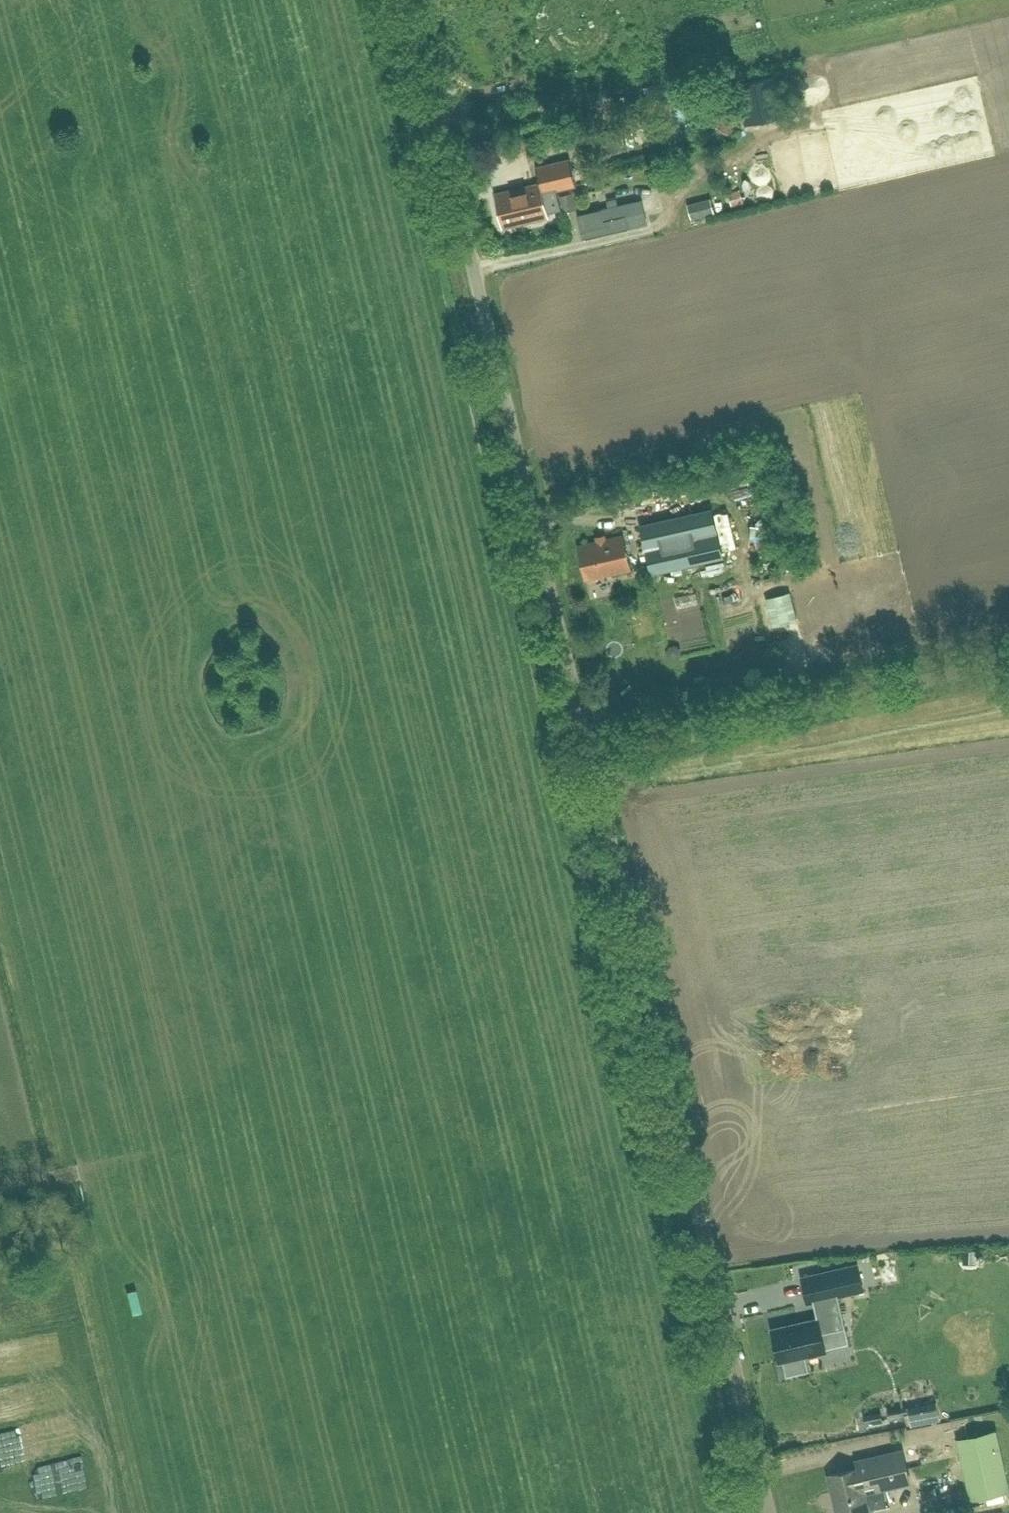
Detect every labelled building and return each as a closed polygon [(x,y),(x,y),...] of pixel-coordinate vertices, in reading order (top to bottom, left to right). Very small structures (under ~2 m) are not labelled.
[(629,124),(609,129),(613,148),(634,143),(629,124)] [(539,182),(494,193),(498,210),(502,227),(547,217),(546,212),(561,208),(556,189),(576,184),(575,183),(570,159),(536,167),(539,182)] [(578,193),(560,198),(563,210),(575,207),(575,204),(581,203),(578,193)] [(710,198),(687,204),(691,218),(714,212),(710,198)] [(583,237),(648,222),(642,199),(578,214),(583,237)] [(641,526),(653,572),(666,569),(723,555),(712,508),(655,522),(641,526)] [(629,560),(623,537),(623,534),(578,544),(586,579),(630,568),(629,560)] [(822,1332),(845,1327),(837,1294),(863,1288),(857,1265),(801,1278),(807,1301),(813,1300),(817,1319),(772,1330),(778,1360),(787,1358),(788,1362),(802,1359),(801,1354),(825,1349),(822,1332)] [(996,1430),(957,1439),(970,1498),(1008,1490),(996,1430)] [(864,1492),(910,1481),(902,1450),(856,1461),(857,1467),(828,1474),(837,1512),(865,1512),(869,1512),(864,1492)]
